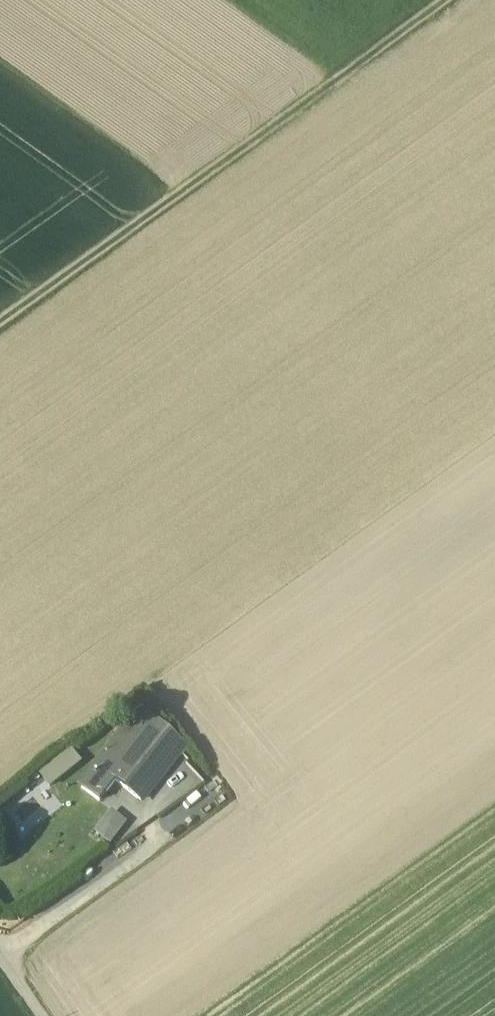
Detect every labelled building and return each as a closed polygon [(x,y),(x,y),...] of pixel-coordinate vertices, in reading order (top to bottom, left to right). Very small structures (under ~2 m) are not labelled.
[(134,736),(127,730),(98,768),(116,781),(141,801),(161,776),(185,746),(149,718),(138,732),(137,732),(134,736)] [(69,752),(56,763),(62,770),(75,759),(69,752)] [(54,760),(39,772),(47,783),(62,770),(56,763),(54,760)] [(98,768),(82,788),(99,802),(116,781),(98,768)] [(125,824),(111,813),(97,832),(110,843),(125,824)]
